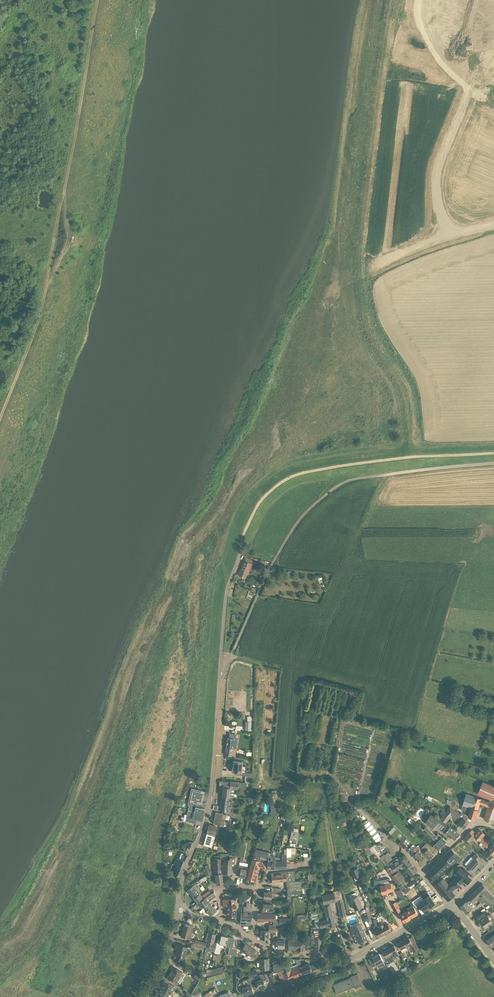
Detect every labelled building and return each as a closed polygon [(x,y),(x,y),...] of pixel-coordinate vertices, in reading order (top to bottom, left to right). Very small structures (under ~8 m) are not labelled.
[(245,561),(240,570),(238,575),(244,577),(246,572),(251,563),(245,561)] [(231,755),(234,736),(234,735),(230,735),(229,738),(227,738),(225,755),(231,755)] [(247,766),(242,765),(242,762),(233,761),(232,771),(236,772),(236,775),(239,775),(245,776),(252,776),(252,773),(246,772),(247,766)] [(246,789),(246,783),(242,783),(220,781),(219,785),(223,785),(222,796),(234,797),(234,795),(230,794),(230,788),(246,789)] [(493,786),(483,781),(477,794),(492,800),(490,804),(489,804),(489,802),(481,799),(466,793),(461,809),(468,812),(469,810),(470,810),(468,816),(475,818),(480,803),(488,806),(484,819),(493,823),(493,820),(493,786)] [(205,809),(199,808),(203,789),(193,788),(188,810),(199,813),(199,814),(203,815),(205,809)] [(228,812),(229,807),(228,807),(228,799),(231,799),(234,799),(234,797),(222,796),(220,811),(226,812),(227,812),(227,811),(228,812)] [(441,818),(446,822),(451,815),(455,819),(458,816),(459,815),(459,814),(450,806),(446,811),(444,809),(440,814),(443,815),(441,818)] [(199,813),(188,810),(185,821),(196,823),(197,819),(202,821),(203,815),(199,814),(199,813)] [(236,817),(237,814),(228,812),(227,811),(227,812),(226,812),(225,815),(216,812),(213,823),(223,826),(225,819),(229,820),(229,819),(233,819),(233,820),(234,820),(234,821),(233,821),(233,824),(235,825),(236,817)] [(433,828),(435,825),(442,830),(442,831),(451,836),(455,840),(460,833),(439,819),(431,814),(427,811),(422,818),(426,821),(425,822),(433,828)] [(459,823),(463,828),(464,828),(469,822),(467,820),(468,818),(461,812),(459,814),(459,815),(458,816),(462,820),(459,823)] [(368,820),(362,824),(377,843),(382,839),(368,820)] [(209,824),(207,833),(215,836),(216,830),(215,830),(216,826),(209,824)] [(438,850),(447,841),(438,833),(436,836),(431,831),(427,826),(424,829),(427,832),(437,842),(434,845),(438,850)] [(292,830),(290,837),(297,838),(299,829),(294,828),(293,831),(292,830)] [(470,832),(476,837),(479,840),(482,838),(485,834),(480,829),(476,833),(472,830),(470,832)] [(476,837),(470,832),(469,832),(465,837),(470,842),(470,843),(474,838),(474,839),(476,837)] [(215,836),(207,833),(204,844),(211,846),(215,836)] [(479,840),(483,844),(493,854),(493,845),(493,844),(491,846),(482,838),(479,840)] [(231,850),(229,850),(229,854),(220,854),(220,856),(214,856),(214,865),(216,865),(216,874),(221,873),(220,858),(225,859),(230,859),(230,854),(234,854),(235,842),(231,842),(231,850)] [(417,848),(426,856),(429,859),(431,857),(432,857),(432,856),(433,855),(428,849),(429,847),(426,844),(423,846),(421,849),(419,847),(417,848)] [(484,854),(490,859),(493,854),(483,844),(481,846),(487,851),(484,854)] [(426,856),(417,848),(416,847),(415,846),(411,851),(414,854),(421,861),(426,856)] [(444,856),(449,862),(450,862),(454,857),(454,858),(457,854),(451,848),(444,856)] [(282,861),(282,868),(285,868),(286,867),(287,857),(290,857),(291,849),(287,849),(287,854),(284,854),(282,854),(282,858),(282,861)] [(187,855),(184,853),(181,852),(177,865),(184,868),(189,856),(187,855),(188,855),(187,854),(187,855)] [(384,855),(390,863),(394,860),(388,853),(384,855)] [(467,866),(473,871),(481,863),(478,860),(480,857),(476,853),(472,857),(474,859),(467,866)] [(230,859),(225,859),(224,866),(224,870),(222,870),(223,880),(227,879),(226,874),(231,874),(232,867),(231,867),(232,865),(234,865),(235,858),(233,858),(234,854),(230,854),(230,859)] [(267,868),(268,861),(260,859),(260,857),(255,854),(254,854),(253,859),(247,877),(247,878),(247,879),(256,882),(257,876),(255,876),(258,866),(267,868)] [(462,858),(457,854),(454,858),(459,862),(462,858)] [(268,861),(267,868),(274,868),(274,861),(278,861),(278,858),(278,857),(275,857),(275,856),(268,855),(268,856),(268,857),(268,861)] [(390,863),(384,855),(381,857),(382,859),(383,859),(389,868),(387,869),(391,876),(396,873),(392,866),(390,863)] [(403,865),(409,860),(406,856),(400,861),(398,857),(394,860),(390,863),(392,866),(396,873),(391,876),(399,886),(406,880),(405,880),(399,872),(400,871),(398,869),(403,865)] [(438,862),(444,870),(451,863),(450,862),(449,862),(444,856),(438,862)] [(274,861),(274,868),(282,868),(282,861),(282,858),(278,858),(278,861),(274,861)] [(403,865),(411,875),(417,870),(412,864),(413,864),(410,860),(409,860),(403,865)] [(438,862),(432,868),(438,875),(444,870),(438,862)] [(176,865),(174,864),(172,864),(169,871),(173,873),(181,876),(184,868),(177,865),(176,865)] [(245,877),(247,869),(247,866),(239,865),(238,870),(240,870),(239,876),(241,876),(241,877),(244,878),(244,877),(245,877)] [(472,879),(468,875),(470,873),(465,868),(463,870),(460,867),(455,872),(458,875),(455,878),(460,885),(461,885),(460,884),(462,883),(461,881),(463,880),(468,884),(472,879)] [(351,870),(353,878),(360,876),(357,868),(351,870)] [(433,883),(434,882),(435,884),(438,882),(436,880),(434,879),(438,875),(432,868),(427,872),(431,876),(429,878),(433,883)] [(287,893),(291,893),(291,890),(302,889),(311,888),(312,886),(312,880),(313,874),(308,874),(307,880),(295,881),(294,873),(294,871),(271,873),(272,882),(286,880),(287,893)] [(200,883),(207,879),(209,878),(208,874),(199,880),(200,883)] [(457,886),(457,885),(458,887),(460,885),(455,878),(452,880),(448,884),(443,878),(442,879),(438,882),(435,884),(448,900),(455,895),(451,890),(456,885),(457,886)] [(333,888),(340,886),(338,879),(331,880),(333,888)] [(199,887),(196,883),(196,884),(195,884),(187,890),(193,898),(199,894),(197,891),(200,889),(199,887)] [(378,886),(378,887),(378,891),(380,894),(383,893),(384,895),(384,896),(386,895),(386,894),(386,893),(393,891),(391,883),(380,885),(380,886),(378,886)] [(211,884),(209,885),(208,886),(210,890),(209,891),(201,896),(199,894),(193,898),(198,903),(214,891),(213,888),(211,884)] [(481,896),(488,890),(483,884),(475,891),(481,896)] [(280,892),(280,888),(270,887),(270,888),(273,888),(273,891),(268,891),(268,892),(264,892),(263,898),(271,899),(274,899),(274,894),(276,895),(276,892),(280,892)] [(332,892),(333,893),(334,893),(336,901),(337,900),(338,901),(337,901),(341,917),(345,916),(342,900),(342,899),(340,890),(332,892)] [(482,903),(484,901),(492,894),(488,890),(481,896),(480,897),(479,896),(478,897),(480,899),(479,900),(482,903)] [(214,891),(198,903),(200,906),(203,903),(204,905),(209,901),(207,899),(211,896),(212,897),(215,895),(214,891)] [(400,899),(405,895),(402,891),(396,894),(400,899)] [(421,895),(424,899),(429,907),(435,903),(427,891),(421,895)] [(481,896),(475,891),(468,898),(471,901),(473,903),(477,899),(479,900),(480,899),(478,897),(479,896),(480,897),(481,896)] [(334,893),(333,893),(321,896),(325,917),(332,915),(329,903),(337,901),(338,901),(337,900),(336,901),(334,893)] [(484,901),(487,904),(488,903),(493,897),(492,894),(484,901)] [(355,910),(362,907),(357,896),(350,899),(355,910)] [(468,904),(471,901),(468,898),(465,901),(466,901),(461,905),(467,913),(472,909),(468,904)] [(228,907),(227,916),(236,916),(236,905),(235,899),(223,900),(224,907),(228,907)] [(429,907),(424,899),(418,903),(424,911),(429,907)] [(272,910),(273,901),(266,900),(266,903),(263,903),(263,909),(263,913),(262,913),(270,913),(274,913),(274,910),(272,910)] [(203,903),(200,906),(202,908),(204,907),(210,915),(216,910),(214,907),(213,907),(209,901),(204,905),(203,903)] [(397,914),(401,912),(395,902),(392,904),(397,914)] [(250,903),(250,906),(242,905),(240,924),(251,925),(252,903),(250,903)] [(418,914),(414,907),(407,911),(405,912),(401,914),(405,922),(411,919),(410,918),(418,914)] [(377,918),(380,925),(379,925),(384,933),(391,929),(388,924),(386,925),(379,912),(375,914),(377,918)] [(493,923),(493,922),(493,917),(491,913),(490,915),(488,912),(478,920),(481,925),(483,924),(486,928),(493,923)] [(275,914),(257,914),(257,921),(262,921),(262,920),(273,920),(273,925),(279,925),(279,924),(291,924),(290,918),(279,918),(277,919),(275,919),(275,914)] [(319,928),(321,935),(323,935),(322,927),(325,926),(325,927),(335,924),(332,915),(325,917),(326,919),(318,921),(320,928),(319,928)] [(380,925),(377,918),(373,920),(375,925),(374,926),(374,928),(374,930),(375,934),(376,933),(378,937),(384,933),(379,925),(380,925)] [(355,932),(360,942),(367,939),(360,923),(350,927),(352,933),(355,932)] [(191,939),(194,927),(195,927),(187,925),(187,924),(185,924),(184,924),(183,929),(183,931),(182,931),(181,936),(186,938),(191,939)] [(260,938),(268,939),(268,932),(273,933),(273,925),(269,925),(268,930),(261,930),(260,938)] [(320,935),(321,935),(319,928),(316,929),(315,926),(311,927),(311,930),(311,940),(315,940),(315,950),(321,950),(320,937),(320,935)] [(209,932),(206,943),(206,946),(212,947),(212,950),(214,950),(216,945),(216,943),(213,942),(215,935),(213,934),(213,933),(209,932)] [(288,936),(288,947),(288,949),(296,949),(296,950),(305,950),(305,940),(296,940),(296,938),(293,938),(293,934),(288,934),(288,936)] [(225,946),(228,937),(221,935),(219,946),(216,945),(214,950),(214,952),(219,953),(221,947),(225,948),(225,946)] [(228,954),(237,956),(236,949),(232,947),(234,938),(228,937),(225,946),(230,947),(228,954)] [(409,937),(403,940),(406,946),(409,950),(411,949),(414,953),(419,950),(415,941),(412,943),(409,937)] [(243,946),(239,944),(240,940),(237,940),(237,947),(241,950),(240,952),(242,953),(244,951),(246,953),(250,946),(245,943),(243,946)] [(401,949),(403,952),(405,951),(404,947),(406,946),(403,940),(398,943),(401,949)] [(179,945),(178,948),(176,956),(182,958),(184,954),(186,947),(179,945)] [(205,947),(194,945),(193,948),(202,950),(201,953),(203,954),(205,947)] [(389,948),(393,957),(396,956),(399,954),(397,951),(394,945),(389,948)] [(247,957),(250,959),(255,958),(259,952),(256,950),(256,949),(250,946),(246,953),(249,954),(247,957)] [(389,948),(383,951),(386,957),(388,960),(393,957),(389,948)] [(379,954),(369,960),(372,967),(377,964),(379,968),(385,964),(383,961),(379,954)] [(260,970),(269,969),(268,959),(260,959),(260,970)] [(298,967),(301,975),(320,967),(318,962),(310,966),(309,963),(298,967)] [(273,964),(273,968),(274,971),(281,970),(282,972),(291,969),(289,964),(281,967),(280,966),(276,967),(275,964),(273,964)] [(179,984),(185,974),(172,966),(171,968),(172,969),(167,977),(179,984)] [(222,971),(223,966),(212,968),(212,969),(212,974),(222,971)] [(294,978),(301,975),(298,967),(295,968),(291,970),(294,978)] [(212,974),(212,969),(202,969),(201,973),(203,973),(203,977),(207,976),(212,974)] [(291,970),(291,969),(282,972),(281,970),(274,971),(274,972),(277,971),(277,973),(278,973),(281,983),(294,978),(291,970)] [(276,980),(271,972),(267,974),(271,983),(276,980)] [(266,973),(262,974),(259,975),(261,979),(255,982),(258,989),(265,985),(264,982),(266,981),(269,979),(266,973)] [(351,977),(340,982),(333,984),(336,994),(354,986),(355,988),(362,985),(357,974),(350,976),(351,977)] [(241,988),(242,989),(245,995),(246,994),(246,995),(249,994),(249,993),(253,992),(249,983),(251,982),(249,978),(242,981),(244,986),(241,988)] [(162,983),(160,986),(159,986),(158,987),(158,988),(158,989),(157,990),(167,996),(169,996),(172,996),(177,988),(164,980),(162,983)]
